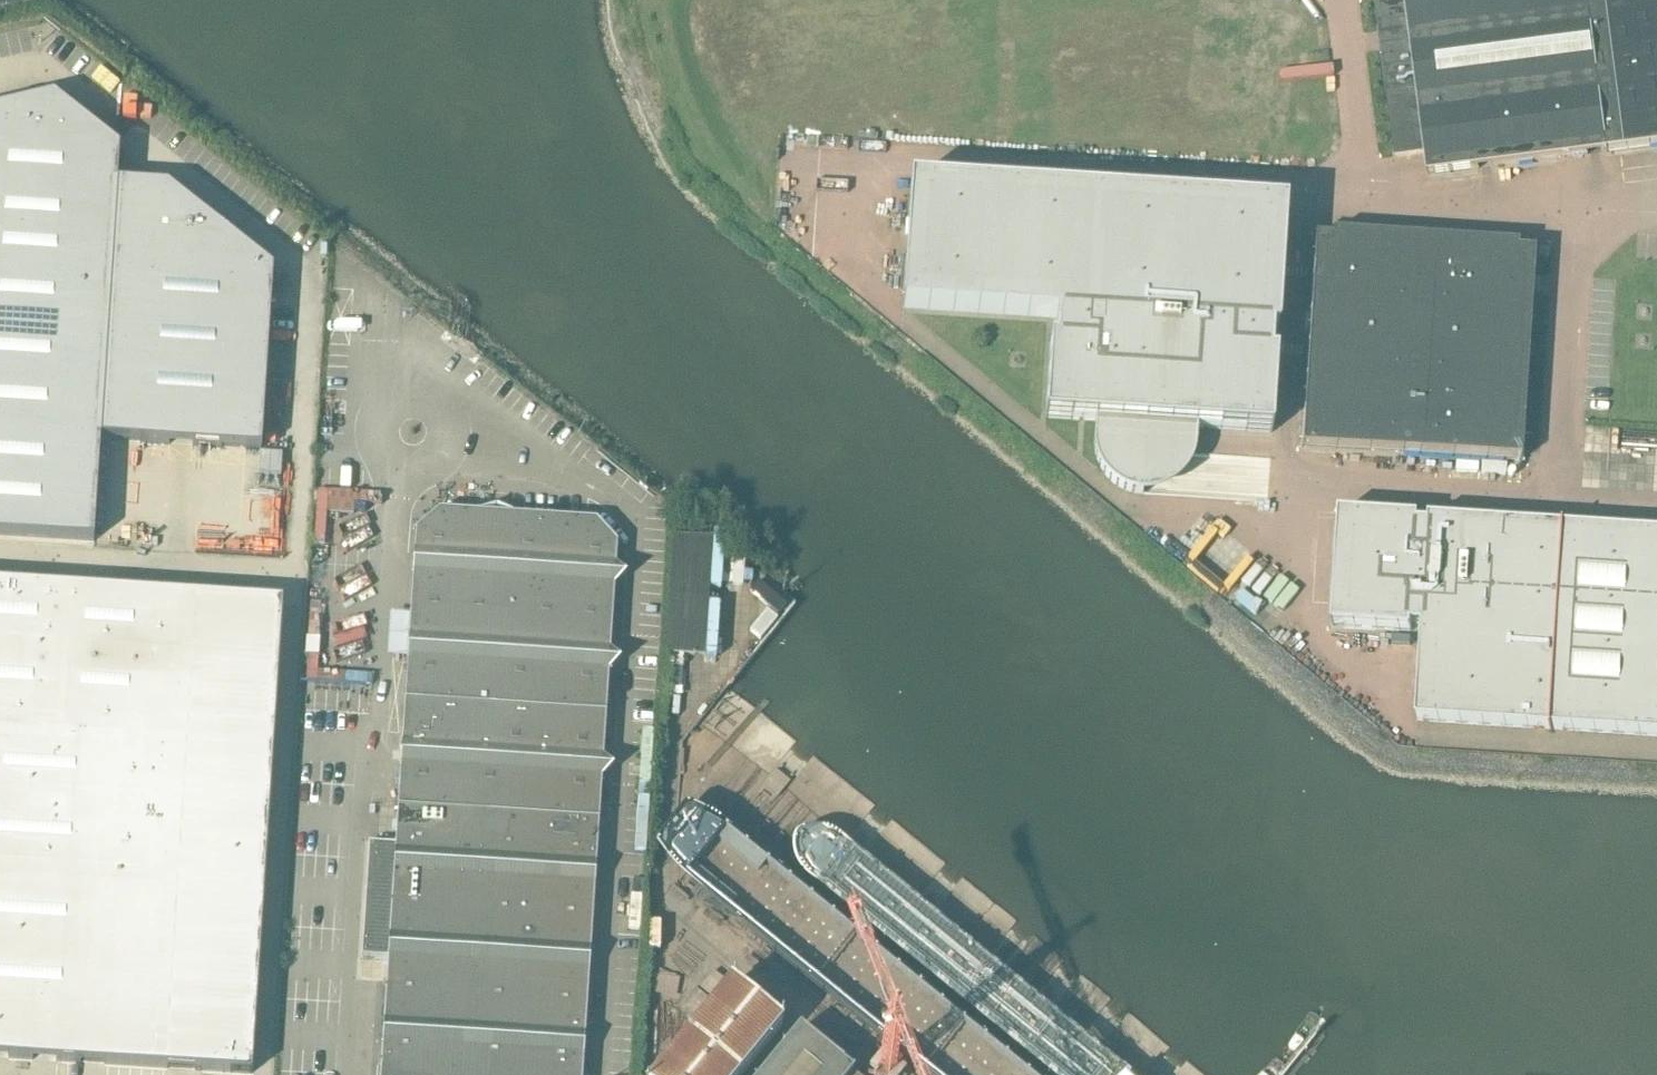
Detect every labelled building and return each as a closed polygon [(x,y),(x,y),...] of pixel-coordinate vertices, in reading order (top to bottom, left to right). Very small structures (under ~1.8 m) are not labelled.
[(1588,0),(1377,0),(1376,0),(1396,157),(1425,153),(1428,175),(1607,151),(1588,0)] [(1607,151),(1656,145),(1656,0),(1588,0),(1607,151)] [(94,541),(100,440),(117,184),(119,147),(53,96),(0,110),(0,535),(94,541)] [(1272,434),(1277,356),(1271,356),(1273,332),(1278,332),(1287,206),(911,181),(903,308),(1058,318),(1056,342),(1051,342),(1045,419),(1095,422),(1094,440),(1094,446),(1095,451),(1096,459),(1099,466),(1103,473),(1108,479),(1114,484),(1120,488),(1127,492),(1135,494),(1143,495),(1147,426),(1197,429),(1272,434)] [(262,450),(273,270),(243,247),(244,247),(168,187),(117,184),(100,440),(262,450)] [(1303,449),(1412,455),(1426,239),(1333,233),(1333,238),(1316,237),(1303,449)] [(1426,239),(1412,455),(1521,462),(1535,246),(1426,239)] [(1197,429),(1147,426),(1143,495),(1151,493),(1160,492),(1168,488),(1177,483),(1182,479),(1187,472),(1192,464),(1195,456),(1197,429)] [(415,531),(404,703),(605,716),(616,544),(595,521),(439,511),(415,531)] [(1430,519),(1430,525),(1419,524),(1420,518),(1340,513),(1333,627),(1412,632),(1413,626),(1423,627),(1417,721),(1551,730),(1551,732),(1552,732),(1553,730),(1656,737),(1656,534),(1566,528),(1566,526),(1564,526),(1564,528),(1430,519)] [(674,537),(666,656),(706,658),(714,540),(674,537)] [(251,1073),(283,604),(0,585),(0,1058),(251,1073)] [(404,703),(397,810),(598,823),(605,716),(404,703)] [(598,823),(397,810),(393,870),(482,876),(478,952),(470,1072),(470,1074),(493,1074),(493,1073),(521,1074),(582,1074),(598,823)] [(380,1066),(425,1069),(425,1074),(448,1074),(448,1070),(456,950),(478,952),(482,876),(393,870),(380,1066)] [(448,1070),(470,1072),(478,952),(456,950),(448,1070)] [(658,1074),(743,1074),(785,1023),(734,981),(658,1074)] [(799,1031),(763,1074),(852,1074),(799,1031)]
